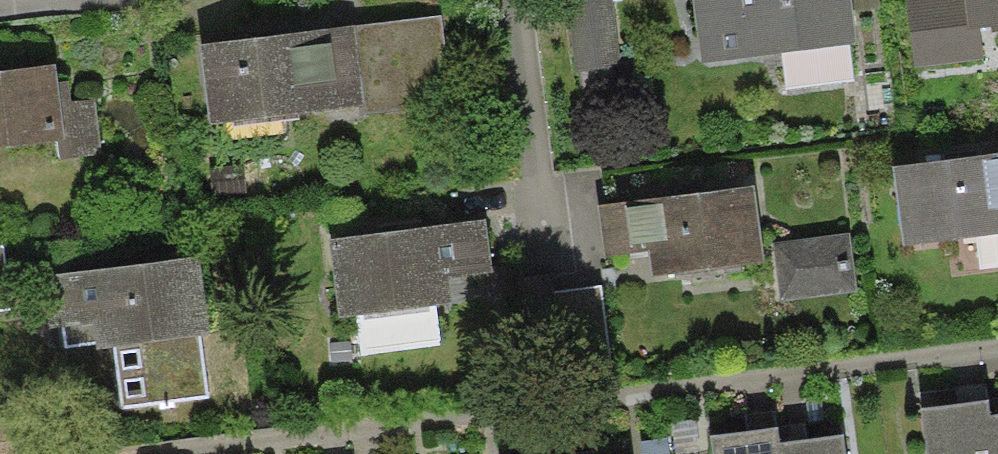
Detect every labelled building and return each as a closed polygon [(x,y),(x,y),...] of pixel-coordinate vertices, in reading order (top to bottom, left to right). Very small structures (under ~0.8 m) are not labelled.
[(573,74),(619,69),(611,0),(564,0),(573,74)] [(700,62),(856,43),(851,0),(693,0),(700,62)] [(965,0),(907,0),(915,66),(984,58),(980,27),(969,29),(965,0)] [(969,29),(980,27),(997,25),(997,0),(965,0),(969,29)] [(441,15),(356,25),(366,107),(367,111),(452,100),(441,15)] [(356,25),(199,45),(210,127),(366,107),(356,25)] [(0,71),(0,149),(8,148),(8,149),(58,142),(64,142),(56,83),(54,64),(0,71)] [(68,82),(56,83),(64,142),(58,142),(60,159),(101,153),(94,97),(70,100),(68,82)] [(894,165),(904,245),(997,234),(997,153),(894,165)] [(754,185),(599,206),(606,258),(650,252),(653,278),(764,263),(754,185)] [(487,219),(328,240),(338,318),(452,303),(449,278),(494,272),(487,219)] [(857,291),(850,234),(772,243),(779,301),(857,291)] [(12,309),(3,246),(0,247),(0,310),(12,309)] [(43,276),(49,329),(64,327),(66,348),(96,344),(96,350),(115,348),(122,410),(208,400),(200,337),(209,336),(200,258),(43,276)] [(518,278),(527,354),(562,350),(555,291),(553,274),(518,278)] [(602,285),(555,291),(562,350),(565,376),(612,371),(602,285)] [(989,414),(988,400),(922,408),(928,453),(994,453),(989,414)] [(994,453),(997,453),(997,413),(989,414),(994,453)] [(26,416),(0,420),(0,453),(32,453),(26,416)] [(779,442),(777,428),(712,436),(714,453),(780,453),(779,442)] [(780,453),(846,453),(843,434),(779,442),(780,453)]
